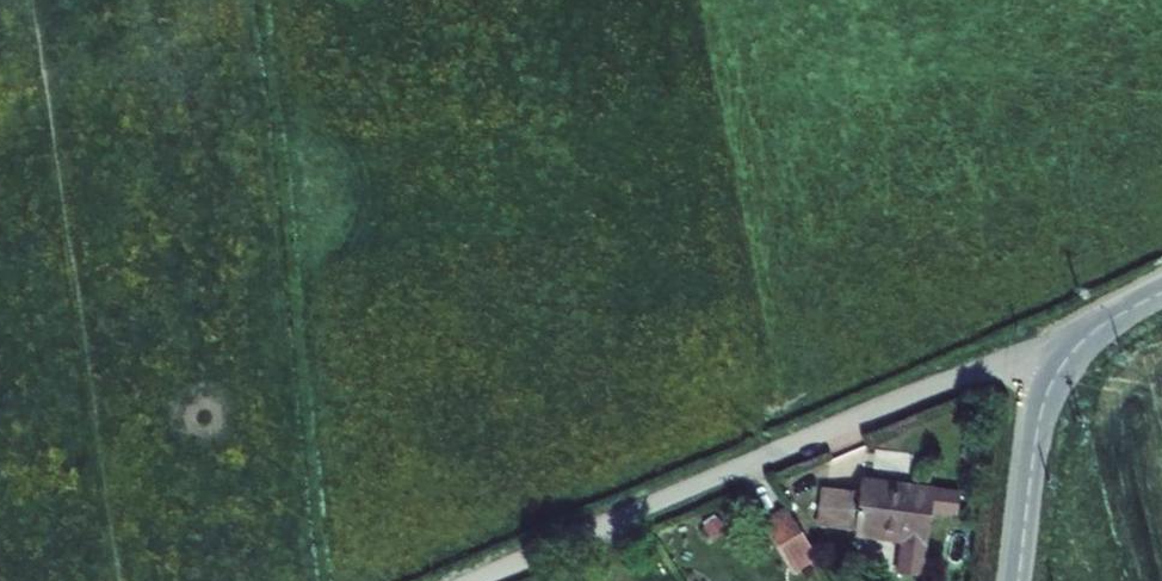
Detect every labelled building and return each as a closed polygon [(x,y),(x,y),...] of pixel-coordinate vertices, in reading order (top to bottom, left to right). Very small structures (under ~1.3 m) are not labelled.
[(898,487),(854,481),(852,495),(801,489),(796,528),(848,534),(848,540),(921,549),(927,498),(897,494),(898,487)] [(782,517),(757,532),(786,580),(791,580),(813,568),(782,517)]
